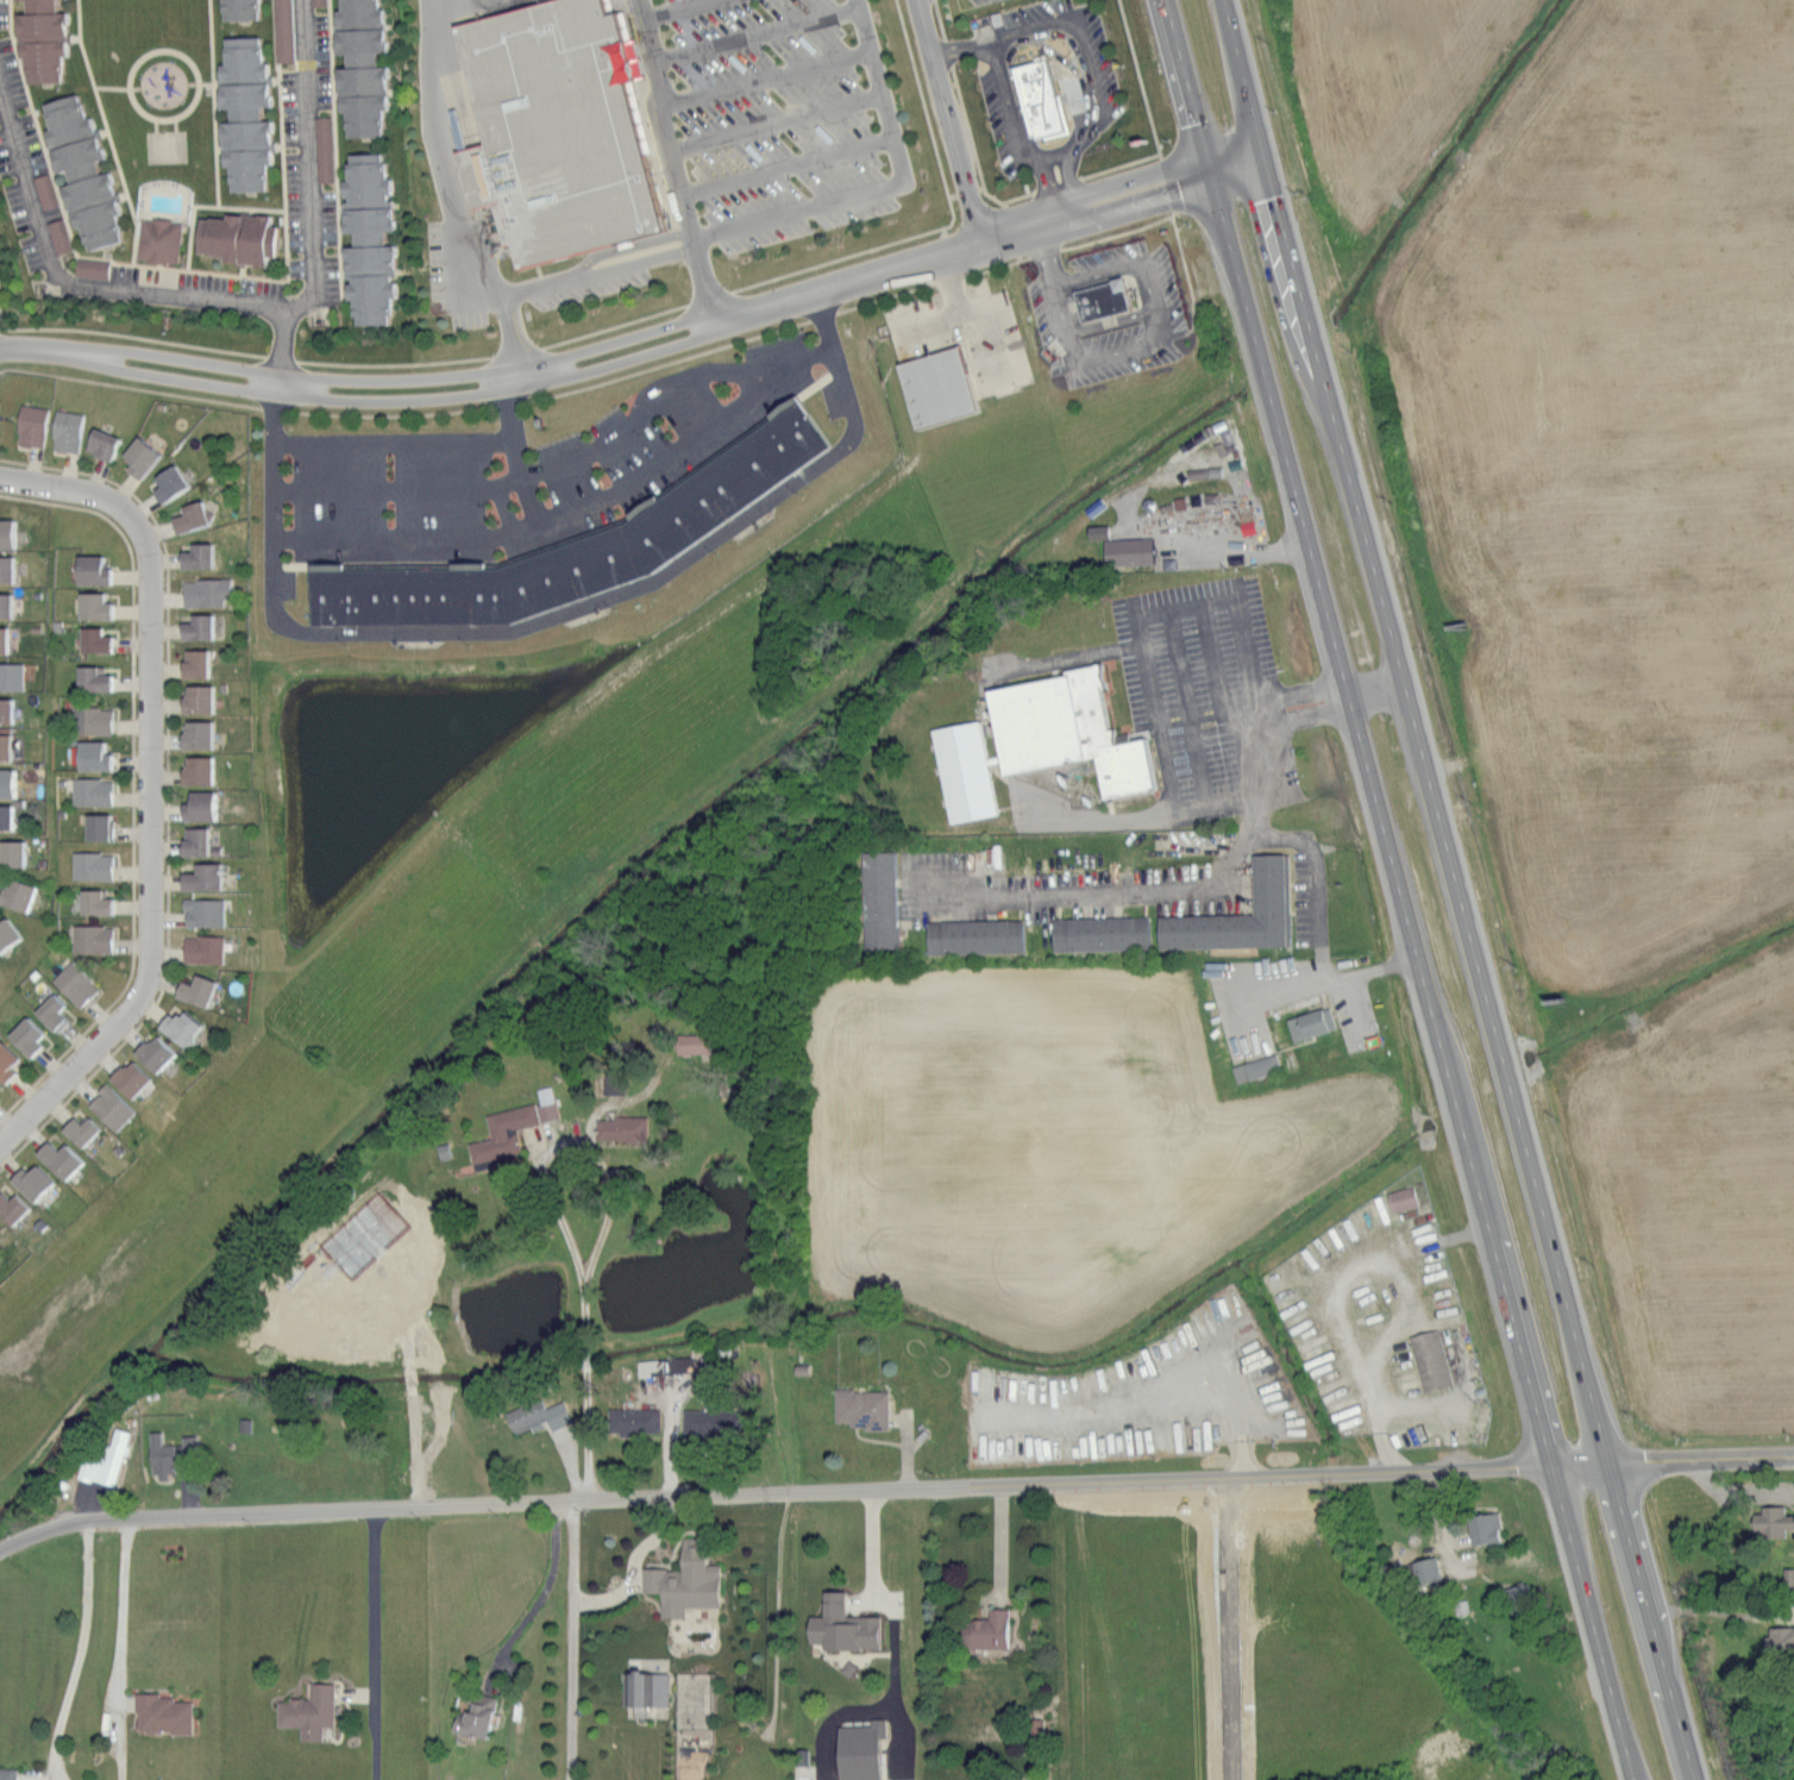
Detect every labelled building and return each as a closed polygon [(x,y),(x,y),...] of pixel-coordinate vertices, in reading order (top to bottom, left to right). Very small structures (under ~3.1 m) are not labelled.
[(32,84),(29,0),(65,0),(68,83),(32,84)] [(231,21),(230,0),(266,0),(266,20),(231,21)] [(280,63),(276,0),(296,0),(299,62),(280,63)] [(352,139),(348,0),(385,0),(389,138),(352,139)] [(544,4),(559,0),(614,0),(617,14),(626,12),(647,81),(634,84),(673,231),(525,270),(519,244),(510,246),(500,205),(477,211),(460,152),(491,145),(460,26),(544,4)] [(237,193),(231,39),(266,38),(271,192),(237,193)] [(1034,133),(1014,69),(1054,56),(1074,121),(1034,133)] [(95,253),(50,107),(83,96),(130,243),(95,253)] [(319,119),(333,119),(335,183),(321,183),(319,119)] [(363,326),(356,157),(389,155),(396,324),(363,326)] [(46,211),(37,180),(50,175),(59,206),(46,211)] [(59,256),(50,225),(63,220),(74,251),(59,256)] [(206,255),(207,221),(284,225),(283,258),(206,255)] [(139,262),(143,224),(184,226),(182,265),(139,262)] [(112,280),(81,277),(82,261),(113,263),(112,280)] [(1137,311),(1091,325),(1083,293),(1121,282),(1119,281),(1131,277),(1135,290),(1131,292),(1137,311)] [(903,366),(967,346),(986,407),(922,427),(903,366)] [(316,626),(316,572),(507,570),(633,526),(804,399),(835,446),(659,575),(514,625),(316,626)] [(25,405),(21,432),(25,434),(24,445),(46,450),(51,408),(25,405)] [(61,412),(56,438),(59,439),(58,451),(81,456),(89,416),(61,412)] [(101,426),(90,449),(117,462),(126,437),(101,426)] [(131,456),(139,463),(133,468),(149,480),(171,455),(146,434),(131,456)] [(156,482),(182,463),(195,485),(169,504),(156,482)] [(178,516),(188,513),(188,507),(207,501),(217,524),(183,534),(178,516)] [(21,550),(21,520),(0,519),(0,550),(21,550)] [(1106,524),(1086,524),(1086,537),(1106,537),(1106,524)] [(1159,540),(1160,565),(1110,568),(1109,543),(1159,540)] [(187,551),(187,569),(218,569),(218,543),(199,543),(197,550),(187,551)] [(20,584),(19,556),(0,556),(0,583),(20,584)] [(83,556),(83,587),(118,587),(118,569),(113,569),(113,556),(83,556)] [(187,582),(234,579),(234,609),(187,608),(187,582)] [(86,591),(86,619),(118,619),(119,600),(113,600),(113,591),(86,591)] [(18,618),(19,594),(0,593),(0,618),(18,618)] [(188,620),(188,640),(224,640),(222,614),(197,614),(199,620),(188,620)] [(13,656),(13,626),(0,626),(0,656),(13,656)] [(87,627),(87,653),(120,654),(119,634),(111,633),(111,627),(87,627)] [(190,651),(188,679),(215,679),(215,650),(190,651)] [(26,691),(27,663),(0,663),(0,691),(26,691)] [(84,665),(84,690),(119,691),(118,675),(107,675),(107,666),(84,665)] [(1075,677),(1074,672),(1106,666),(1123,747),(1154,741),(1163,791),(1106,803),(1098,761),(1012,778),(996,692),(1075,677)] [(195,685),(194,691),(189,698),(189,714),(220,715),(220,684),(195,685)] [(18,721),(20,698),(0,698),(0,721),(18,721)] [(90,706),(86,706),(86,734),(118,734),(118,709),(106,709),(106,706),(90,706)] [(187,731),(188,748),(219,750),(219,720),(194,720),(194,727),(190,727),(190,729),(187,731)] [(937,733),(985,723),(1003,817),(955,826),(937,733)] [(19,759),(19,734),(0,734),(0,760),(19,759)] [(86,739),(84,771),(118,771),(118,753),(111,752),(111,740),(86,739)] [(188,767),(188,785),(219,785),(219,756),(194,754),(193,763),(190,766),(188,767)] [(20,796),(20,766),(0,767),(0,797),(20,796)] [(77,778),(77,807),(119,807),(119,783),(106,782),(106,778),(77,778)] [(187,802),(187,822),(221,822),(221,790),(196,789),(196,802),(187,802)] [(17,831),(17,801),(0,800),(0,831),(17,831)] [(93,814),(92,844),(117,844),(117,815),(93,814)] [(189,827),(188,857),(215,857),(215,827),(189,827)] [(2,869),(4,840),(32,840),(32,870),(2,869)] [(76,852),(76,883),(118,883),(118,854),(76,852)] [(905,951),(874,951),(871,854),(902,853),(905,951)] [(1296,949),(1166,952),(1165,919),(1256,916),(1256,858),(1293,857),(1296,949)] [(189,872),(189,890),(228,891),(227,863),(202,863),(201,872),(189,872)] [(5,900),(12,885),(15,885),(20,879),(40,885),(33,914),(5,900)] [(88,888),(88,915),(121,916),(120,898),(109,897),(109,889),(88,888)] [(188,898),(188,910),(192,911),(193,927),(228,928),(228,898),(188,898)] [(5,954),(0,948),(0,917),(2,922),(12,916),(29,938),(5,954)] [(1059,951),(1059,921),(1155,920),(1155,949),(1059,951)] [(1030,954),(933,955),(933,923),(1029,922),(1030,954)] [(76,926),(77,953),(118,954),(118,926),(76,926)] [(189,938),(189,964),(228,965),(228,938),(212,935),(189,938)] [(56,983),(75,961),(107,991),(87,1010),(56,983)] [(189,980),(182,998),(215,1009),(224,982),(202,973),(200,982),(189,980)] [(40,1014),(61,994),(71,1002),(67,1010),(79,1020),(62,1034),(40,1014)] [(1300,1043),(1293,1021),(1331,1009),(1337,1033),(1300,1043)] [(165,1027),(177,1013),(182,1015),(184,1013),(189,1014),(190,1010),(214,1028),(194,1049),(165,1027)] [(13,1038),(33,1016),(52,1033),(46,1038),(55,1047),(38,1061),(13,1038)] [(674,1033),(674,1053),(708,1054),(709,1034),(674,1033)] [(140,1054),(163,1034),(183,1053),(163,1074),(140,1054)] [(12,1086),(0,1074),(0,1046),(6,1039),(33,1063),(12,1086)] [(1254,1083),(1248,1064),(1280,1054),(1285,1073),(1254,1083)] [(117,1077),(136,1059),(158,1080),(138,1101),(117,1077)] [(621,1094),(622,1072),(602,1071),(601,1094),(621,1094)] [(93,1105),(109,1084),(139,1116),(121,1134),(93,1105)] [(557,1118),(550,1085),(536,1088),(538,1102),(484,1113),(489,1138),(466,1142),(470,1162),(519,1152),(514,1127),(557,1118)] [(68,1127),(82,1115),(87,1122),(95,1116),(112,1133),(92,1153),(68,1127)] [(595,1116),(594,1140),(644,1141),(645,1117),(595,1116)] [(43,1153),(57,1140),(67,1148),(73,1143),(90,1160),(70,1182),(43,1153)] [(17,1178),(30,1166),(34,1171),(43,1162),(62,1180),(39,1203),(17,1178)] [(1395,1215),(1390,1195),(1416,1187),(1420,1208),(1395,1215)] [(17,1228),(0,1211),(0,1196),(6,1190),(17,1198),(23,1193),(37,1208),(17,1228)] [(1457,1387),(1428,1396),(1412,1339),(1441,1330),(1457,1387)] [(643,1376),(690,1370),(688,1354),(640,1361),(643,1376)] [(840,1425),(839,1391),(858,1391),(858,1394),(861,1394),(893,1394),(893,1434),(860,1434),(860,1424),(840,1425)] [(561,1400),(543,1407),(539,1397),(503,1412),(511,1433),(529,1426),(531,1431),(545,1426),(547,1430),(570,1421),(561,1400)] [(658,1407),(607,1408),(607,1434),(659,1433),(658,1407)] [(682,1408),(681,1434),(714,1435),(715,1410),(682,1408)] [(114,1487),(130,1431),(114,1427),(109,1446),(100,1443),(97,1454),(85,1450),(78,1477),(114,1487)] [(161,1431),(149,1432),(150,1477),(171,1477),(171,1444),(161,1444),(161,1431)] [(196,1452),(196,1435),(180,1436),(181,1453),(196,1452)] [(1752,1507),(1751,1536),(1783,1537),(1783,1528),(1793,1528),(1793,1514),(1783,1514),(1783,1508),(1752,1507)] [(1500,1541),(1497,1512),(1466,1515),(1468,1544),(1500,1541)] [(641,1568),(640,1592),(659,1592),(659,1617),(682,1618),(682,1606),(717,1606),(717,1564),(703,1564),(704,1537),(680,1537),(679,1569),(641,1568)] [(1439,1579),(1433,1556),(1409,1562),(1416,1585),(1439,1579)] [(1781,1568),(1783,1589),(1793,1589),(1793,1578),(1793,1568),(1781,1568)] [(877,1616),(842,1616),(842,1591),(821,1591),(821,1616),(805,1616),(805,1643),(821,1643),(821,1649),(877,1649),(877,1616)] [(1007,1647),(1006,1608),(986,1608),(986,1618),(959,1619),(960,1648),(1007,1647)] [(1767,1626),(1767,1653),(1793,1654),(1793,1627),(1767,1626)] [(666,1706),(666,1673),(623,1672),(622,1706),(666,1706)] [(275,1726),(298,1726),(298,1741),(319,1741),(319,1726),(332,1726),(331,1683),(308,1683),(308,1699),(275,1699),(275,1726)] [(495,1699),(472,1692),(466,1714),(456,1711),(450,1730),(483,1740),(495,1699)] [(189,1701),(170,1700),(171,1694),(135,1694),(134,1731),(189,1732),(189,1701)] [(876,1725),(835,1726),(836,1753),(877,1752),(876,1725)] [(15,1768),(0,1768),(0,1779),(15,1779),(15,1768)]
